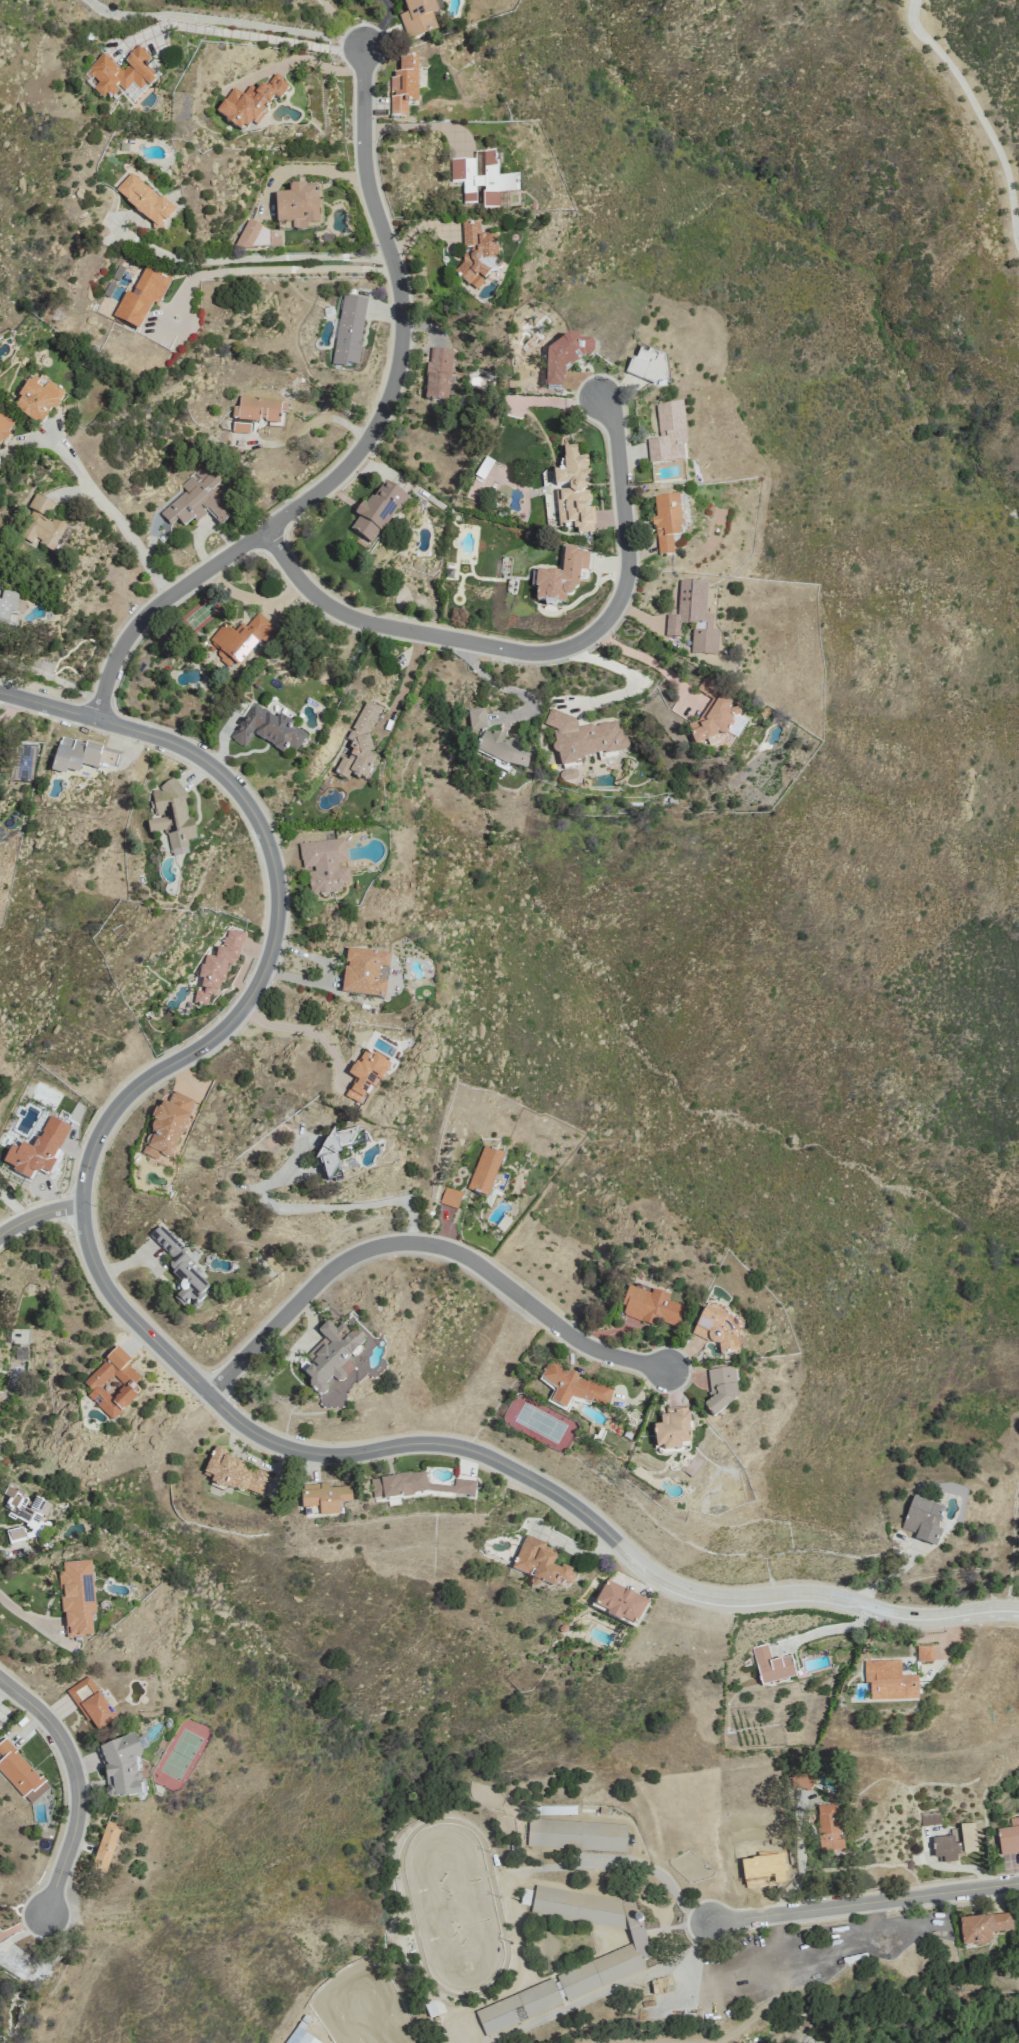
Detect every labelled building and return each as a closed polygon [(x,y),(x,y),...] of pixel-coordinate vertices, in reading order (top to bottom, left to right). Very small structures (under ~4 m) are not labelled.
[(432,15),(443,12),(439,0),(406,0),(406,1),(403,2),(406,14),(399,17),(407,42),(437,32),(432,15)] [(102,53),(85,72),(97,83),(92,88),(103,98),(108,93),(110,95),(119,85),(125,90),(129,85),(139,95),(156,77),(143,65),(150,58),(138,47),(119,68),(102,53)] [(417,103),(418,58),(399,58),(399,73),(391,73),(391,92),(390,92),(390,115),(406,115),(406,103),(417,103)] [(215,114),(244,131),(249,122),(256,126),(273,97),(280,101),(289,86),(271,75),(261,92),(248,85),(243,94),(231,87),(215,114)] [(450,159),(450,180),(462,180),(463,202),(475,202),(475,186),(483,186),(483,208),(498,208),(498,192),(518,192),(518,176),(496,176),(496,152),(475,152),(475,159),(450,159)] [(174,212),(131,172),(114,191),(157,230),(174,212)] [(275,223),(293,222),(293,231),(307,230),(306,224),(321,224),(320,182),(288,183),(288,192),(275,192),(275,223)] [(461,222),(463,244),(473,251),(462,252),(462,260),(453,273),(477,290),(497,262),(495,232),(479,233),(478,220),(461,222)] [(280,247),(279,237),(273,237),(272,225),(240,225),(241,247),(280,247)] [(132,294),(124,290),(112,317),(139,329),(152,302),(158,304),(170,278),(144,266),(132,294)] [(367,298),(342,295),(331,363),(356,367),(367,298)] [(547,341),(546,389),(563,389),(563,366),(574,366),(575,356),(593,357),(593,342),(547,341)] [(452,348),(428,347),(425,400),(448,402),(452,348)] [(671,360),(636,348),(626,375),(661,388),(671,360)] [(65,393),(41,376),(38,380),(32,375),(10,405),(40,427),(65,393)] [(250,433),(250,421),(279,422),(280,411),(286,411),(287,399),(239,397),(238,406),(233,406),(232,432),(250,433)] [(647,440),(648,464),(684,461),(683,447),(686,446),(683,403),(655,405),(657,439),(647,440)] [(8,433),(8,434),(14,423),(0,414),(0,445),(8,433)] [(556,491),(558,526),(574,525),(575,534),(595,533),(593,504),(589,504),(587,481),(589,480),(587,456),(578,456),(577,446),(563,447),(564,470),(553,471),(554,486),(567,485),(568,490),(556,491)] [(159,512),(169,525),(177,519),(182,525),(192,517),(195,521),(208,511),(218,525),(232,514),(213,488),(220,483),(205,464),(179,484),(185,492),(159,512)] [(405,494),(381,479),(358,516),(359,516),(350,530),(373,545),(405,494)] [(55,504),(36,494),(23,517),(33,522),(23,539),(32,543),(34,539),(52,550),(59,538),(65,541),(72,528),(49,515),(55,504)] [(658,556),(673,554),(672,536),(682,535),(678,494),(652,497),(658,556)] [(561,573),(536,571),(534,601),(565,604),(566,597),(577,597),(578,577),(587,578),(589,550),(563,548),(561,573)] [(707,581),(679,579),(677,614),(665,614),(664,636),(680,637),(681,623),(692,624),(690,653),(717,654),(718,630),(711,629),(712,614),(705,614),(707,581)] [(8,627),(11,611),(14,611),(18,594),(0,590),(0,625),(8,627)] [(223,623),(208,640),(218,649),(215,653),(234,669),(259,640),(264,644),(276,630),(256,613),(245,627),(240,623),(233,631),(223,623)] [(711,697),(698,720),(686,724),(694,745),(726,733),(732,723),(730,719),(741,715),(737,706),(726,710),(731,701),(722,696),(725,690),(723,684),(704,674),(696,689),(711,697)] [(383,711),(365,702),(346,738),(355,742),(346,759),(343,757),(335,773),(346,779),(349,773),(364,781),(376,757),(363,750),(383,711)] [(307,733),(278,714),(276,718),(253,703),(230,738),(244,747),(253,734),(283,753),(287,747),(295,752),(307,733)] [(467,708),(470,728),(486,726),(483,706),(467,708)] [(576,725),(575,716),(549,708),(544,724),(556,728),(552,742),(553,750),(557,752),(559,765),(579,762),(581,754),(628,749),(627,737),(620,735),(618,719),(576,725)] [(476,748),(524,769),(533,747),(509,736),(508,737),(493,730),(492,733),(484,730),(476,748)] [(102,747),(60,736),(51,771),(65,775),(66,771),(79,774),(81,766),(96,770),(102,747)] [(171,857),(189,854),(186,840),(196,838),(192,816),(187,817),(180,779),(158,783),(160,791),(151,792),(156,819),(146,821),(149,834),(166,831),(171,857)] [(310,896),(342,892),(341,883),(350,882),(348,867),(339,868),(338,863),(347,862),(344,838),(299,843),(302,869),(307,869),(310,896)] [(243,932),(226,929),(222,948),(217,947),(214,957),(203,954),(198,978),(202,979),(200,991),(195,990),(192,1003),(206,1007),(209,995),(218,997),(226,964),(235,967),(243,932)] [(385,997),(386,981),(377,981),(378,967),(389,968),(390,953),(346,950),(342,993),(385,997)] [(359,1105),(374,1077),(380,1081),(390,1063),(363,1049),(349,1075),(355,1078),(344,1097),(359,1105)] [(194,1100),(173,1091),(168,1103),(159,1100),(152,1118),(156,1120),(142,1154),(157,1161),(159,1154),(170,1159),(194,1100)] [(332,1133),(333,1137),(317,1140),(321,1159),(322,1158),(327,1181),(342,1177),(335,1148),(362,1142),(359,1127),(332,1133)] [(487,1197),(504,1154),(483,1147),(467,1189),(487,1197)] [(462,1193),(444,1187),(439,1203),(457,1209),(462,1193)] [(148,1236),(173,1259),(164,1269),(184,1287),(173,1298),(182,1306),(188,1300),(194,1306),(211,1288),(190,1269),(196,1262),(158,1226),(148,1236)] [(656,1320),(677,1327),(684,1306),(667,1301),(669,1295),(651,1289),(650,1292),(627,1285),(621,1304),(624,1305),(621,1315),(654,1325),(656,1320)] [(739,1354),(736,1320),(703,1307),(692,1335),(719,1346),(720,1356),(739,1354)] [(328,1341),(317,1351),(314,1348),(306,1356),(314,1364),(300,1377),(319,1397),(328,1388),(324,1384),(332,1376),(338,1383),(354,1368),(347,1360),(360,1348),(358,1346),(363,1341),(343,1321),(335,1329),(327,1321),(317,1330),(328,1341)] [(82,1382),(91,1391),(87,1396),(112,1420),(141,1391),(133,1384),(140,1378),(126,1364),(130,1360),(117,1347),(82,1382)] [(614,1383),(546,1367),(543,1381),(556,1384),(551,1403),(567,1407),(570,1397),(609,1406),(614,1383)] [(706,1371),(710,1402),(707,1402),(708,1410),(738,1406),(734,1368),(706,1371)] [(681,1448),(681,1444),(692,1443),(688,1406),(662,1409),(663,1424),(653,1425),(655,1450),(681,1448)] [(209,1481),(261,1496),(268,1475),(242,1468),(245,1459),(212,1449),(204,1475),(210,1478),(209,1481)] [(475,1481),(454,1479),(453,1486),(425,1483),(426,1477),(374,1472),(372,1492),(433,1498),(433,1496),(452,1498),(453,1494),(474,1496),(475,1481)] [(339,1516),(339,1504),(351,1503),(351,1487),(329,1489),(329,1483),(300,1485),(301,1508),(319,1507),(319,1517),(339,1516)] [(1,1509),(32,1525),(28,1533),(18,1527),(7,1529),(10,1543),(36,1538),(43,1524),(41,1517),(48,1515),(53,1506),(35,1496),(31,1502),(23,1498),(22,1490),(17,1491),(8,1487),(4,1495),(5,1501),(1,1509)] [(916,1533),(914,1539),(936,1547),(941,1531),(936,1529),(944,1507),(912,1496),(901,1528),(916,1533)] [(512,1569),(532,1576),(529,1584),(538,1588),(540,1583),(555,1588),(557,1580),(570,1585),(575,1572),(552,1564),(558,1549),(524,1536),(512,1569)] [(95,1613),(91,1560),(62,1562),(63,1573),(59,1573),(64,1637),(92,1635),(91,1613),(95,1613)] [(595,1606),(608,1610),(606,1615),(637,1627),(648,1598),(604,1582),(595,1606)] [(795,1677),(791,1656),(770,1659),(767,1644),(753,1646),(759,1684),(795,1677)] [(932,1661),(932,1646),(917,1646),(917,1662),(932,1661)] [(900,1659),(864,1660),(864,1682),(870,1682),(870,1700),(918,1699),(917,1676),(900,1676),(900,1659)] [(115,1717),(87,1675),(66,1690),(94,1731),(115,1717)] [(93,1748),(113,1801),(143,1789),(137,1771),(145,1768),(132,1733),(93,1748)] [(0,1760),(0,1773),(24,1798),(43,1781),(4,1739),(0,1742),(0,1756),(2,1758),(0,1760)] [(841,1851),(836,1803),(815,1805),(820,1853),(841,1851)] [(1018,1853),(1018,1816),(1009,1817),(1010,1827),(997,1828),(1000,1855),(1018,1853)] [(627,1823),(528,1819),(527,1846),(626,1851),(627,1823)] [(105,1875),(121,1826),(105,1821),(90,1870),(105,1875)] [(977,1852),(974,1824),(951,1826),(952,1836),(932,1837),(934,1858),(942,1857),(943,1863),(957,1862),(956,1854),(977,1852)] [(530,1912),(627,1929),(633,1945),(555,1973),(565,1999),(645,1970),(642,1960),(652,1956),(641,1924),(642,1914),(637,1913),(633,1901),(535,1885),(530,1912)] [(1013,1930),(1011,1913),(959,1917),(961,1946),(992,1943),(991,1931),(1013,1930)] [(659,1994),(673,1990),(668,1974),(648,1980),(651,1987),(657,1986),(659,1994)] [(302,2030),(310,2018),(303,2013),(283,2042),(322,2042),(302,2030)]
